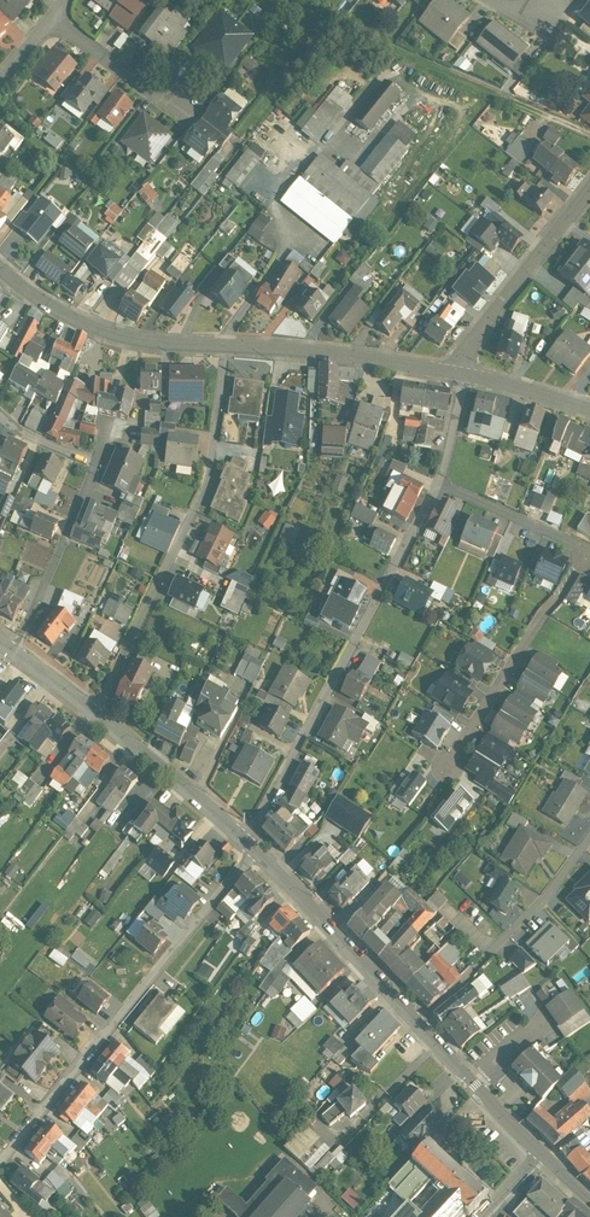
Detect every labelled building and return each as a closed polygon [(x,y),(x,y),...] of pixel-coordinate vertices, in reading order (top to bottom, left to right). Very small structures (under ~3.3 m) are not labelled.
[(2,0),(0,0),(0,12),(10,22),(18,15),(2,0)] [(18,15),(33,0),(2,0),(18,15)] [(99,7),(112,17),(125,0),(104,0),(99,7)] [(111,19),(126,30),(142,10),(138,6),(135,4),(129,0),(125,0),(111,19)] [(401,8),(407,0),(390,0),(401,8)] [(422,10),(430,0),(410,0),(422,10)] [(420,24),(447,45),(457,33),(468,18),(467,17),(465,20),(455,13),(453,15),(449,11),(452,6),(445,0),(439,0),(420,24)] [(164,4),(144,30),(152,36),(149,40),(153,43),(150,47),(162,56),(170,46),(175,50),(186,36),(177,29),(185,18),(164,4)] [(580,19),(585,23),(589,27),(589,6),(580,19)] [(0,12),(0,23),(4,27),(10,22),(0,12)] [(221,14),(200,41),(207,46),(201,54),(209,60),(236,26),(221,14)] [(300,27),(283,18),(278,26),(295,35),(300,27)] [(585,23),(580,31),(589,39),(589,27),(585,23)] [(139,26),(128,40),(141,49),(149,40),(152,36),(144,30),(139,26)] [(224,59),(230,64),(251,38),(236,26),(209,60),(218,67),(224,59)] [(513,42),(492,26),(477,45),(509,71),(522,54),(526,49),(515,41),(513,42)] [(465,40),(457,33),(447,45),(456,52),(465,40)] [(53,51),(34,75),(41,81),(48,72),(61,57),(53,51)] [(522,54),(509,71),(521,80),(534,63),(522,54)] [(61,57),(48,72),(41,81),(55,92),(75,68),(61,57)] [(462,57),(455,64),(464,72),(471,65),(462,57)] [(102,89),(86,77),(80,85),(81,85),(69,100),(70,101),(69,103),(82,113),(83,111),(85,112),(93,101),(92,101),(101,89),(102,89)] [(74,80),(61,98),(69,103),(70,101),(69,100),(81,85),(80,85),(74,80)] [(386,85),(356,122),(367,131),(397,94),(386,85)] [(353,99),(339,88),(305,133),(319,144),(353,99)] [(101,89),(92,101),(93,101),(98,106),(100,104),(107,94),(101,89)] [(131,107),(116,95),(106,108),(99,117),(102,120),(115,129),(131,107)] [(239,113),(221,99),(208,115),(226,130),(239,113)] [(98,106),(87,120),(96,127),(102,120),(99,117),(106,108),(100,104),(98,106)] [(171,136),(143,115),(122,143),(150,164),(171,136)] [(226,130),(208,115),(203,121),(227,140),(232,134),(226,130)] [(227,140),(203,121),(198,128),(216,143),(221,147),(227,140)] [(398,121),(360,170),(379,186),(418,137),(398,121)] [(24,140),(7,127),(2,132),(14,141),(9,147),(15,151),(24,140)] [(216,143),(198,128),(185,145),(203,159),(216,143)] [(0,130),(0,154),(2,156),(9,147),(14,141),(2,132),(0,130)] [(45,141),(57,149),(62,142),(51,133),(45,141)] [(534,148),(519,136),(506,153),(521,165),(534,148)] [(541,142),(532,154),(538,158),(547,146),(541,142)] [(562,158),(547,146),(538,158),(535,162),(549,174),(562,158)] [(247,149),(225,179),(225,180),(232,185),(237,188),(260,158),(247,149)] [(219,175),(214,171),(223,161),(216,155),(191,184),(203,194),(219,175)] [(370,197),(319,156),(301,179),(353,220),(370,197)] [(562,158),(549,174),(553,177),(551,180),(557,185),(560,182),(565,186),(578,169),(562,158)] [(508,168),(504,174),(508,177),(512,171),(508,168)] [(0,179),(0,190),(6,195),(10,190),(14,184),(3,176),(0,179)] [(301,179),(299,178),(282,200),(335,243),(344,231),(353,220),(301,179)] [(232,185),(225,180),(222,184),(229,189),(232,185)] [(531,185),(528,189),(521,184),(513,194),(529,206),(540,193),(531,185)] [(157,197),(150,186),(140,193),(147,204),(157,197)] [(15,194),(10,190),(6,195),(12,199),(15,194)] [(553,201),(541,192),(540,193),(529,206),(541,216),(553,201)] [(0,203),(0,214),(12,199),(6,195),(0,203)] [(22,197),(14,207),(20,212),(28,202),(22,197)] [(353,220),(344,231),(354,239),(379,204),(370,197),(353,220)] [(41,200),(26,217),(24,215),(15,226),(37,244),(51,226),(60,215),(41,200)] [(477,200),(469,210),(472,213),(480,203),(477,200)] [(485,207),(480,203),(472,213),(477,217),(478,215),(485,207)] [(123,210),(115,204),(107,215),(115,221),(123,210)] [(170,214),(163,223),(164,223),(157,232),(164,237),(177,219),(170,214)] [(60,215),(51,226),(57,231),(66,220),(60,215)] [(272,223),(262,216),(249,235),(258,242),(272,223)] [(508,226),(496,216),(491,222),(490,223),(490,224),(502,233),(507,226),(507,227),(508,226)] [(235,227),(226,220),(220,228),(228,235),(235,227)] [(440,225),(433,220),(428,228),(435,232),(440,225)] [(498,237),(480,223),(470,235),(485,247),(491,252),(494,249),(495,249),(498,245),(497,244),(498,243),(495,241),(498,237)] [(507,227),(507,226),(502,233),(498,237),(495,241),(498,243),(511,253),(522,239),(507,227)] [(93,247),(69,228),(61,239),(63,241),(64,246),(82,260),(92,247),(93,247)] [(155,230),(126,266),(139,275),(168,240),(164,237),(157,232),(155,230)] [(485,247),(470,235),(465,241),(480,253),(485,247)] [(107,241),(100,250),(104,253),(108,247),(110,248),(112,245),(107,241)] [(166,242),(157,254),(163,258),(172,247),(166,242)] [(447,255),(435,244),(428,251),(440,262),(447,255)] [(584,244),(560,274),(575,286),(585,294),(589,288),(589,248),(584,244)] [(125,256),(112,245),(110,248),(108,247),(104,253),(109,257),(111,255),(120,262),(125,256)] [(93,247),(80,263),(88,269),(87,268),(89,266),(88,265),(99,251),(93,247)] [(99,251),(88,265),(89,266),(106,280),(118,265),(109,257),(104,253),(100,250),(99,251)] [(293,250),(286,262),(296,268),(303,256),(293,250)] [(192,264),(178,253),(171,262),(173,265),(168,271),(179,280),(192,264)] [(72,273),(48,254),(37,267),(46,274),(47,277),(50,280),(54,280),(61,286),(72,273)] [(120,262),(111,255),(109,257),(118,265),(120,262)] [(228,256),(219,267),(227,274),(234,265),(236,263),(228,256)] [(360,264),(351,257),(344,264),(354,272),(360,264)] [(327,268),(320,262),(310,274),(318,280),(327,268)] [(490,262),(482,272),(493,280),(501,269),(490,262)] [(72,273),(61,286),(74,297),(78,291),(82,295),(86,289),(82,286),(84,284),(79,280),(88,269),(80,263),(72,273)] [(284,264),(269,288),(281,296),(282,294),(286,296),(299,274),(284,264)] [(363,264),(348,282),(355,288),(360,281),(362,278),(363,279),(367,273),(370,270),(363,264)] [(227,274),(211,295),(230,310),(253,280),(234,265),(227,274)] [(139,275),(126,266),(114,281),(127,291),(139,275)] [(466,276),(454,292),(473,307),(494,281),(493,280),(482,272),(477,268),(469,278),(466,276)] [(169,277),(159,270),(156,275),(165,282),(169,277)] [(156,275),(151,271),(142,284),(157,294),(165,282),(156,275)] [(367,273),(363,279),(362,278),(360,281),(367,287),(374,278),(367,273)] [(367,287),(360,281),(355,287),(362,293),(367,287)] [(185,283),(181,289),(187,293),(191,288),(185,283)] [(157,294),(142,284),(134,297),(147,305),(149,307),(157,294)] [(575,286),(562,303),(573,311),(579,305),(586,309),(589,304),(589,301),(583,296),(585,294),(575,286)] [(269,288),(266,287),(255,303),(270,313),(281,296),(269,288)] [(313,287),(310,291),(307,288),(301,295),(304,298),(295,309),(311,321),(329,300),(313,287)] [(355,288),(330,320),(346,334),(367,309),(356,300),(362,293),(355,287),(355,288)] [(172,288),(158,305),(164,310),(178,293),(172,288)] [(164,310),(177,321),(194,299),(187,293),(181,289),(178,293),(164,310)] [(401,290),(387,308),(395,314),(403,305),(412,312),(413,311),(419,304),(401,290)] [(454,292),(453,293),(449,299),(455,303),(464,310),(468,305),(469,304),(454,292)] [(134,297),(132,295),(121,311),(136,321),(147,305),(134,297)] [(455,303),(454,302),(449,308),(460,316),(464,310),(455,303)] [(449,308),(446,305),(436,318),(450,329),(460,316),(449,308)] [(395,314),(387,308),(383,313),(374,324),(388,335),(401,319),(395,314)] [(377,309),(366,323),(371,328),(374,324),(383,313),(377,309)] [(412,312),(403,322),(410,328),(420,316),(413,311),(412,312)] [(510,338),(522,341),(527,318),(513,314),(511,323),(514,324),(510,338)] [(450,329),(436,318),(424,334),(438,344),(444,337),(447,339),(449,336),(446,334),(450,329)] [(24,352),(25,352),(37,329),(40,324),(32,319),(22,338),(20,338),(15,347),(24,352)] [(511,323),(506,321),(502,335),(510,338),(514,324),(511,323)] [(24,323),(15,339),(20,338),(22,338),(29,325),(24,323)] [(50,336),(37,329),(25,352),(35,357),(39,359),(44,347),(50,336)] [(71,346),(57,340),(50,360),(63,366),(60,372),(68,376),(81,348),(87,336),(79,332),(71,346)] [(566,332),(547,356),(554,362),(557,359),(575,374),(589,355),(589,351),(582,345),(581,347),(572,340),(574,338),(566,332)] [(502,335),(496,355),(516,360),(522,341),(510,338),(502,335)] [(24,352),(15,347),(10,355),(19,360),(24,352)] [(25,352),(18,365),(27,371),(35,357),(25,352)] [(336,366),(320,364),(320,369),(320,381),(320,382),(336,383),(336,374),(336,366)] [(27,371),(18,365),(9,380),(26,390),(28,386),(36,391),(42,380),(27,371)] [(355,368),(336,366),(336,374),(354,377),(355,368)] [(141,390),(161,390),(161,369),(141,369),(141,390)] [(202,369),(171,369),(171,371),(171,395),(188,395),(188,401),(202,401),(202,369)] [(315,369),(308,369),(307,388),(317,389),(318,381),(315,380),(315,369)] [(171,371),(161,371),(161,390),(161,395),(171,395),(171,371)] [(55,375),(45,372),(44,377),(42,380),(36,391),(56,403),(68,376),(60,372),(58,378),(55,376),(55,375)] [(113,373),(101,372),(100,381),(101,381),(101,380),(110,381),(110,382),(112,382),(113,373)] [(263,388),(247,386),(248,381),(235,379),(233,398),(230,398),(228,413),(239,415),(240,415),(240,411),(259,413),(258,417),(259,417),(263,388)] [(74,383),(67,380),(62,392),(63,393),(64,392),(75,397),(75,398),(83,401),(84,388),(76,384),(74,383)] [(100,381),(90,380),(90,388),(86,388),(86,389),(86,392),(90,392),(90,393),(99,394),(101,381),(100,381)] [(110,381),(101,380),(101,381),(99,394),(109,396),(109,390),(110,382),(110,381)] [(320,382),(319,382),(318,401),(335,402),(336,395),(336,383),(320,382)] [(426,386),(403,382),(401,393),(401,398),(400,403),(423,407),(426,386)] [(449,390),(426,386),(423,407),(446,410),(449,390)] [(99,394),(90,393),(90,392),(86,392),(86,389),(84,388),(83,401),(87,403),(87,405),(98,410),(99,394)] [(117,390),(115,390),(115,391),(113,397),(109,396),(99,394),(98,410),(127,418),(133,396),(117,390)] [(63,393),(51,418),(64,424),(65,421),(75,398),(75,397),(64,392),(63,393)] [(299,395),(278,392),(274,419),(275,419),(274,429),(274,430),(279,430),(278,437),(300,440),(304,415),(297,414),(299,395)] [(495,396),(477,392),(468,433),(488,438),(489,433),(490,433),(494,417),(490,416),(495,396)] [(345,395),(336,395),(335,402),(344,403),(345,395)] [(382,397),(374,395),(370,407),(381,410),(382,407),(382,397)] [(390,397),(382,397),(382,407),(381,410),(384,411),(381,418),(388,421),(390,414),(391,402),(390,397)] [(161,402),(150,402),(150,411),(161,412),(161,402)] [(370,407),(361,404),(351,431),(350,431),(347,443),(358,447),(360,440),(372,444),(381,418),(384,411),(381,410),(370,407)] [(544,413),(526,407),(523,416),(521,423),(520,426),(520,427),(529,430),(537,433),(538,433),(544,413)] [(32,409),(24,424),(26,426),(36,431),(41,419),(36,416),(38,412),(32,409)] [(145,411),(144,426),(159,427),(161,412),(145,411)] [(259,413),(240,411),(240,415),(239,415),(238,419),(258,422),(259,417),(258,417),(259,413)] [(50,417),(38,412),(36,416),(41,419),(48,421),(50,417)] [(166,416),(166,423),(178,425),(180,413),(171,412),(170,416),(166,416)] [(274,419),(266,417),(263,443),(272,444),(274,430),(274,429),(275,419),(274,419)] [(421,419),(405,417),(404,425),(420,427),(421,419)] [(507,420),(494,417),(490,433),(489,433),(488,438),(500,441),(501,441),(503,432),(507,420)] [(51,418),(44,434),(57,440),(62,429),(64,424),(51,418)] [(577,426),(560,418),(555,427),(556,428),(555,433),(552,440),(555,442),(550,452),(556,455),(560,444),(566,448),(577,426)] [(41,419),(36,431),(42,434),(48,421),(41,419)] [(434,421),(421,419),(420,427),(442,430),(444,422),(434,421)] [(96,425),(94,423),(83,420),(83,421),(82,421),(80,430),(94,433),(96,425)] [(176,425),(160,423),(160,430),(160,438),(169,439),(170,434),(175,434),(176,425)] [(566,448),(583,456),(589,441),(589,428),(586,426),(584,429),(577,426),(566,448)] [(529,430),(520,427),(517,436),(514,443),(514,445),(523,448),(529,430)] [(345,429),(325,428),(323,453),(337,454),(342,441),(341,441),(345,429)] [(80,433),(62,429),(57,440),(61,442),(62,442),(77,445),(80,433)] [(160,430),(144,429),(143,444),(159,446),(160,438),(160,430)] [(350,431),(345,429),(341,441),(342,441),(347,443),(350,431)] [(529,430),(523,448),(531,451),(537,433),(529,430)] [(517,436),(503,432),(501,441),(500,441),(499,447),(505,448),(507,441),(514,443),(517,436)] [(175,434),(170,434),(169,439),(166,462),(177,463),(192,465),(194,465),(198,438),(175,434)] [(0,457),(0,458),(18,466),(27,447),(9,439),(8,441),(0,457)] [(489,451),(482,448),(479,454),(487,457),(489,451)] [(142,460),(118,449),(103,483),(133,496),(140,479),(135,477),(142,460)] [(62,465),(43,455),(33,474),(43,479),(53,484),(62,465)] [(247,462),(234,456),(230,465),(244,470),(247,462)] [(583,456),(577,473),(589,479),(589,459),(583,456)] [(0,458),(0,474),(11,480),(18,466),(0,458)] [(408,466),(393,460),(390,468),(405,474),(408,466)] [(192,465),(177,463),(176,471),(191,473),(192,465)] [(228,464),(222,479),(224,479),(212,507),(228,514),(227,516),(240,521),(248,501),(243,499),(250,481),(241,477),(244,470),(230,465),(228,464)] [(344,469),(336,466),(330,482),(338,485),(344,469)] [(0,474),(0,492),(4,494),(5,494),(11,480),(0,474)] [(43,479),(33,474),(28,485),(38,490),(43,479)] [(268,481),(274,494),(287,488),(281,475),(268,481)] [(423,487),(400,475),(392,491),(394,492),(384,510),(405,521),(423,487)] [(47,495),(38,490),(33,500),(42,504),(46,498),(48,499),(51,493),(48,492),(47,495)] [(546,497),(536,492),(530,506),(540,510),(546,497)] [(548,492),(540,510),(548,513),(555,496),(548,492)] [(51,493),(48,499),(46,498),(42,504),(52,508),(57,497),(51,493)] [(5,494),(4,494),(0,502),(0,515),(6,518),(10,509),(15,498),(5,494)] [(32,508),(21,503),(24,496),(22,496),(18,494),(17,494),(15,498),(10,509),(24,515),(27,510),(30,511),(32,508)] [(35,501),(24,497),(24,496),(21,503),(32,508),(35,501)] [(118,513),(86,500),(71,537),(98,549),(102,538),(107,540),(117,515),(118,513)] [(137,506),(123,500),(120,507),(134,513),(137,506)] [(442,502),(441,505),(439,504),(435,512),(434,512),(430,521),(426,529),(437,534),(437,533),(441,535),(446,524),(447,524),(453,511),(451,510),(452,507),(442,502)] [(169,511),(154,503),(150,511),(154,513),(155,512),(166,517),(169,511)] [(378,514),(357,503),(351,516),(366,524),(367,524),(370,525),(371,526),(378,514)] [(134,513),(120,507),(118,513),(117,515),(130,521),(134,513)] [(276,518),(266,510),(258,520),(268,528),(276,518)] [(166,517),(155,512),(154,513),(142,541),(167,552),(180,524),(166,517)] [(578,528),(589,536),(589,515),(587,513),(578,528)] [(58,522),(38,514),(34,522),(31,530),(31,531),(51,539),(58,522)] [(297,520),(284,514),(280,523),(293,529),(297,520)] [(34,522),(24,517),(20,526),(31,530),(34,522)] [(497,530),(472,518),(471,518),(461,540),(488,552),(496,535),(498,530),(497,529),(497,530)] [(446,524),(441,535),(437,533),(437,534),(434,541),(439,544),(444,546),(454,527),(447,524),(446,524)] [(213,525),(198,556),(206,560),(221,568),(222,566),(219,565),(234,535),(213,525)] [(370,525),(363,537),(366,539),(364,542),(370,545),(378,530),(371,526),(370,525)] [(396,538),(378,529),(378,530),(370,545),(387,554),(396,538)] [(488,552),(487,554),(494,557),(503,538),(496,535),(488,552)] [(122,545),(123,538),(110,536),(109,543),(122,545)] [(488,552),(461,540),(458,547),(485,559),(487,554),(488,552)] [(537,549),(528,569),(536,573),(545,553),(537,549)] [(553,554),(545,551),(545,553),(536,573),(535,574),(557,584),(567,561),(560,557),(560,556),(554,553),(553,554)] [(521,566),(503,558),(495,577),(513,584),(521,566)] [(221,568),(206,560),(203,567),(218,574),(221,568)] [(251,585),(254,575),(231,568),(228,578),(251,585)] [(352,577),(338,570),(335,577),(346,582),(349,584),(352,577)] [(581,573),(565,600),(575,605),(582,593),(589,581),(589,578),(581,573)] [(346,582),(335,577),(330,586),(332,587),(327,597),(332,600),(355,612),(365,592),(349,584),(346,582)] [(192,606),(195,608),(203,590),(178,578),(170,596),(175,598),(192,606)] [(430,590),(405,579),(395,599),(422,613),(431,596),(433,592),(430,590)] [(447,589),(434,583),(430,590),(433,592),(431,596),(441,601),(447,589)] [(0,592),(0,593),(6,596),(11,587),(5,584),(0,592)] [(238,613),(248,590),(234,584),(224,607),(238,613)] [(84,599),(65,591),(57,609),(70,619),(76,606),(81,608),(84,599)] [(122,605),(126,599),(114,592),(110,598),(122,605)] [(6,596),(0,606),(0,615),(12,621),(21,605),(6,596)] [(187,615),(192,606),(175,598),(170,607),(187,615)] [(131,611),(110,600),(103,615),(124,625),(131,611)] [(349,628),(357,613),(355,612),(332,600),(322,618),(331,622),(332,620),(349,628)] [(57,609),(36,635),(51,647),(64,631),(67,634),(75,623),(70,619),(57,609)] [(317,627),(320,621),(307,616),(304,622),(317,627)] [(116,646),(94,633),(88,641),(110,654),(116,646)] [(283,650),(288,642),(278,637),(274,645),(283,650)] [(88,641),(77,660),(95,670),(102,659),(107,661),(111,655),(110,654),(88,641)] [(494,653),(475,642),(471,649),(489,660),(494,653)] [(471,649),(468,647),(456,667),(479,681),(491,661),(489,660),(471,649)] [(262,654),(250,648),(237,676),(254,685),(264,664),(258,661),(262,654)] [(558,663),(541,652),(537,659),(554,669),(558,663)] [(152,662),(138,655),(134,664),(148,670),(148,669),(152,662)] [(537,659),(536,658),(527,673),(552,688),(561,674),(554,669),(537,659)] [(134,664),(134,663),(126,679),(144,689),(153,672),(148,669),(148,670),(134,664)] [(284,668),(269,696),(291,708),(292,709),(302,691),(304,692),(310,682),(284,668)] [(470,683),(451,672),(446,679),(465,691),(470,683)] [(552,688),(527,673),(518,687),(519,688),(536,699),(543,703),(552,688)] [(369,684),(351,675),(341,693),(359,703),(369,684)] [(446,679),(445,678),(438,689),(442,691),(436,700),(459,714),(465,704),(463,703),(469,694),(465,691),(446,679)] [(144,689),(126,679),(116,699),(134,708),(144,689)] [(0,694),(0,703),(11,712),(24,696),(7,684),(0,694)] [(222,694),(207,685),(195,711),(202,716),(213,697),(224,704),(228,698),(229,695),(223,691),(222,694)] [(536,699),(519,688),(515,694),(532,705),(536,699)] [(532,705),(515,694),(512,700),(529,711),(532,705)] [(291,708),(269,696),(265,705),(270,707),(287,717),(291,708)] [(202,716),(197,725),(206,730),(204,734),(209,737),(211,733),(219,738),(236,711),(233,709),(224,704),(213,697),(202,716)] [(237,703),(228,698),(224,704),(233,709),(237,703)] [(184,706),(170,700),(164,713),(178,719),(184,706)] [(512,700),(511,700),(502,714),(526,730),(535,715),(512,700)] [(0,703),(0,722),(3,724),(11,712),(0,703)] [(53,717),(36,705),(21,724),(24,725),(25,723),(27,725),(28,723),(41,732),(53,717)] [(178,719),(175,727),(186,732),(190,723),(195,711),(184,706),(178,719)] [(287,717),(270,707),(259,727),(277,737),(288,717),(287,717)] [(430,717),(447,727),(452,719),(435,708),(430,717)] [(361,722),(338,710),(329,727),(326,725),(320,737),(342,749),(350,733),(360,739),(366,730),(368,725),(361,722)] [(178,719),(164,713),(154,736),(168,742),(175,727),(178,719)] [(413,735),(436,749),(448,728),(447,727),(430,717),(426,714),(413,735)] [(526,730),(502,714),(493,729),(510,740),(517,744),(526,730)] [(378,725),(365,715),(361,722),(368,725),(366,730),(373,734),(378,725)] [(53,717),(41,732),(57,744),(69,728),(53,717)] [(186,732),(179,747),(186,750),(181,759),(190,763),(198,744),(193,742),(198,731),(191,728),(192,725),(190,723),(186,732)] [(175,727),(168,742),(179,748),(179,747),(186,732),(175,727)] [(249,744),(254,732),(247,729),(242,741),(249,744)] [(510,740),(493,729),(490,735),(499,741),(506,746),(507,746),(510,740)] [(0,741),(0,762),(17,736),(8,730),(0,741)] [(57,744),(41,732),(30,748),(42,757),(41,759),(43,762),(57,744)] [(95,748),(81,737),(69,753),(84,764),(95,748)] [(495,747),(485,741),(476,755),(499,770),(506,758),(508,755),(495,747)] [(506,746),(499,741),(495,747),(508,755),(506,758),(512,762),(517,752),(507,746),(506,746)] [(273,761),(247,746),(233,772),(259,786),(273,761)] [(110,759),(95,748),(84,764),(72,779),(78,784),(87,790),(110,759)] [(84,764),(69,753),(58,768),(72,779),(84,764)] [(499,770),(476,755),(467,769),(487,782),(490,784),(492,781),(499,770)] [(301,762),(288,786),(290,787),(306,796),(319,773),(313,769),(301,762)] [(322,769),(315,765),(313,769),(319,773),(322,769)] [(72,779),(58,768),(51,777),(66,787),(72,779)] [(137,780),(122,768),(110,784),(125,796),(137,780)] [(582,782),(565,771),(560,779),(565,782),(578,789),(582,782)] [(426,783),(412,773),(408,779),(401,788),(401,789),(396,796),(396,797),(409,807),(426,783)] [(402,775),(390,792),(396,796),(401,789),(401,788),(408,779),(402,775)] [(35,784),(29,779),(19,791),(26,796),(35,784)] [(66,787),(65,789),(71,794),(78,784),(72,779),(66,787)] [(18,786),(11,781),(9,784),(16,790),(18,786)] [(514,795),(492,781),(490,784),(487,782),(483,789),(509,804),(514,795)] [(427,782),(421,790),(431,797),(437,790),(427,782)] [(578,789),(565,782),(546,813),(556,820),(557,819),(564,824),(565,822),(570,813),(571,813),(573,808),(576,810),(586,794),(578,789)] [(26,796),(23,800),(31,806),(42,790),(35,784),(26,796)] [(110,784),(96,802),(107,811),(111,814),(125,796),(110,784)] [(290,787),(284,797),(277,805),(281,809),(290,819),(298,811),(306,796),(290,787)] [(460,792),(450,805),(436,822),(448,832),(473,802),(460,792)] [(371,820),(337,798),(324,818),(357,840),(371,820)] [(450,805),(445,800),(431,817),(436,822),(450,805)] [(153,803),(133,829),(142,836),(142,837),(145,839),(155,827),(166,814),(153,803)] [(290,819),(281,809),(274,816),(285,827),(292,820),(290,819)] [(107,811),(99,822),(103,825),(111,814),(107,811)] [(305,818),(298,811),(290,819),(292,820),(297,825),(305,818)] [(170,819),(163,829),(164,830),(172,836),(184,820),(175,813),(170,819)] [(166,814),(155,827),(161,832),(164,830),(163,829),(170,819),(166,814)] [(527,824),(513,815),(506,825),(518,832),(521,828),(523,830),(527,824)] [(274,816),(261,830),(274,843),(288,829),(285,827),(274,816)] [(76,818),(63,835),(69,840),(75,832),(81,836),(88,827),(76,818)] [(184,820),(172,836),(169,839),(172,842),(175,839),(184,846),(192,837),(188,834),(194,827),(184,820)] [(292,820),(285,827),(288,829),(290,832),(297,825),(292,820)] [(310,839),(319,830),(313,824),(304,833),(310,839)] [(513,849),(508,857),(515,862),(511,869),(512,870),(513,869),(525,876),(537,856),(541,859),(549,846),(523,830),(521,828),(518,832),(509,847),(513,849)] [(288,829),(274,843),(283,852),(297,838),(290,832),(288,829)] [(213,854),(199,842),(187,857),(193,861),(201,868),(204,864),(208,860),(213,854)] [(224,843),(223,842),(222,844),(219,848),(225,854),(229,850),(230,850),(230,848),(228,848),(224,844),(224,843)] [(331,853),(322,844),(314,852),(321,859),(317,864),(324,871),(334,861),(337,864),(340,861),(341,860),(333,851),(331,853)] [(157,848),(149,858),(166,871),(174,862),(157,848)] [(341,860),(340,861),(345,867),(358,853),(352,848),(341,860)] [(321,859),(314,852),(299,868),(313,882),(324,871),(317,864),(321,859)] [(408,857),(402,852),(388,870),(394,875),(408,857)] [(187,857),(179,867),(185,871),(193,861),(187,857)] [(193,861),(185,871),(195,880),(204,870),(201,868),(193,861)] [(513,877),(494,866),(488,876),(499,882),(501,879),(509,883),(513,877)] [(183,873),(178,869),(174,873),(179,878),(183,873)] [(454,877),(466,886),(471,879),(459,870),(454,877)] [(249,874),(244,878),(242,876),(235,882),(237,884),(233,888),(239,893),(247,902),(262,888),(249,874)] [(350,874),(339,885),(346,892),(357,881),(350,874)] [(576,890),(578,892),(568,901),(583,917),(589,910),(589,876),(576,890)] [(509,883),(501,879),(499,882),(493,892),(492,891),(489,892),(486,896),(487,899),(496,905),(495,907),(505,914),(510,905),(514,904),(517,900),(516,896),(520,890),(509,883)] [(346,892),(339,885),(327,896),(342,910),(353,899),(346,892)] [(233,888),(227,894),(230,898),(235,893),(236,895),(239,893),(233,888)] [(247,902),(247,903),(252,908),(247,912),(254,920),(273,902),(273,899),(271,897),(270,897),(267,894),(267,893),(262,888),(247,902)] [(168,906),(168,907),(179,915),(179,916),(184,920),(198,902),(182,889),(168,906)] [(114,893),(104,891),(101,902),(110,905),(114,893)] [(408,891),(399,902),(406,908),(415,916),(423,907),(425,905),(408,891)] [(447,901),(437,892),(428,902),(438,912),(447,901)] [(380,901),(375,896),(371,901),(377,905),(378,903),(380,901)] [(395,907),(383,897),(380,901),(378,903),(389,912),(390,910),(392,911),(395,907)] [(168,906),(162,901),(156,909),(173,922),(179,916),(179,915),(168,907),(168,906)] [(371,901),(361,914),(365,917),(368,916),(373,910),(377,905),(371,901)] [(236,915),(222,902),(216,908),(231,922),(236,915)] [(406,908),(399,902),(395,907),(392,911),(399,917),(406,908)] [(428,902),(427,902),(425,905),(423,907),(433,915),(435,924),(452,940),(459,933),(438,912),(428,902)] [(377,905),(373,910),(383,919),(389,912),(378,903),(377,905)] [(164,916),(150,904),(144,911),(158,923),(164,916)] [(415,916),(405,927),(415,935),(433,915),(423,907),(415,916)] [(287,908),(269,926),(279,937),(282,935),(298,920),(287,908)] [(392,911),(390,910),(389,912),(383,919),(391,926),(399,917),(392,911)] [(95,911),(86,922),(92,928),(102,917),(95,911)] [(365,917),(361,914),(347,929),(363,943),(374,931),(377,928),(376,927),(365,917)] [(227,929),(234,936),(244,924),(237,918),(227,929)] [(391,926),(383,919),(376,927),(377,928),(374,931),(381,938),(391,926)] [(298,920),(282,935),(286,940),(286,941),(287,942),(284,945),(290,951),(310,933),(298,920)] [(124,926),(120,921),(113,928),(118,933),(124,926)] [(251,921),(236,936),(244,944),(249,938),(257,927),(251,921)] [(151,923),(136,941),(152,955),(166,939),(156,930),(158,929),(151,923)] [(452,940),(435,924),(424,936),(440,952),(452,940)] [(548,925),(528,944),(548,964),(568,945),(560,937),(548,925)] [(405,927),(389,945),(390,946),(398,954),(415,935),(405,927)] [(381,938),(374,931),(363,943),(373,954),(377,959),(389,947),(381,938)] [(578,945),(565,932),(560,937),(568,945),(573,950),(578,945)] [(282,935),(279,937),(262,960),(273,969),(275,970),(282,960),(285,956),(290,951),(284,945),(287,942),(286,941),(286,940),(282,935)] [(244,944),(240,950),(245,954),(254,941),(249,938),(244,944)] [(319,942),(293,965),(305,978),(330,955),(319,942)] [(398,954),(390,946),(389,947),(377,959),(396,978),(409,965),(398,954)] [(48,957),(62,967),(68,958),(55,948),(48,957)] [(521,949),(511,959),(524,973),(536,965),(521,949)] [(330,955),(305,978),(319,993),(344,970),(330,955)] [(460,978),(437,955),(429,964),(452,986),(460,978)] [(425,967),(416,959),(409,965),(419,974),(425,967)] [(273,969),(259,989),(266,994),(287,964),(282,960),(275,970),(273,969)] [(215,971),(204,964),(200,969),(197,973),(208,981),(215,971)] [(409,965),(396,978),(405,987),(419,974),(409,965)] [(433,973),(426,967),(419,974),(405,987),(428,1009),(439,998),(432,991),(435,989),(432,987),(437,982),(431,975),(433,973)] [(510,982),(518,994),(528,987),(520,975),(510,982)] [(510,982),(500,989),(506,999),(510,997),(511,999),(518,994),(510,982)] [(89,985),(78,1000),(97,1015),(109,1000),(89,985)] [(351,991),(344,997),(359,1015),(374,1002),(358,985),(355,987),(351,991)] [(468,987),(457,997),(465,1008),(475,1000),(478,1003),(481,1001),(468,987)] [(344,997),(336,988),(325,998),(350,1024),(359,1015),(344,997)] [(553,990),(547,994),(544,989),(537,994),(547,1008),(560,999),(553,990)] [(570,992),(560,999),(547,1008),(546,1009),(559,1026),(560,1028),(583,1011),(570,992)] [(75,1007),(59,995),(55,1000),(70,1013),(71,1013),(75,1007)] [(159,995),(133,1026),(155,1045),(164,1035),(159,1031),(178,1008),(168,1000),(167,1001),(159,995)] [(457,997),(433,1017),(442,1028),(462,1011),(462,1012),(465,1008),(457,997)] [(70,1013),(55,1000),(55,1001),(56,1002),(46,1015),(45,1014),(44,1015),(57,1025),(58,1029),(60,1031),(64,1030),(73,1037),(84,1023),(71,1013),(70,1013)] [(308,1002),(295,1014),(303,1023),(315,1011),(308,1002)] [(462,1011),(442,1028),(452,1038),(470,1023),(462,1012),(462,1011)] [(560,1028),(559,1026),(557,1027),(564,1039),(589,1022),(589,1021),(583,1011),(560,1028)] [(381,1016),(355,1044),(361,1050),(351,1061),(361,1070),(370,1074),(378,1066),(371,1060),(397,1032),(381,1016)] [(470,1023),(452,1038),(461,1050),(479,1035),(470,1023)] [(43,1024),(36,1033),(48,1043),(48,1044),(56,1033),(43,1024)] [(286,1030),(278,1026),(274,1037),(282,1040),(286,1030)] [(36,1033),(11,1063),(23,1073),(36,1083),(60,1052),(48,1044),(48,1043),(36,1033)] [(544,1043),(539,1047),(543,1053),(549,1050),(544,1043)] [(120,1050),(112,1044),(101,1058),(116,1069),(117,1070),(122,1063),(130,1053),(122,1047),(120,1050)] [(543,1053),(536,1045),(512,1069),(521,1079),(519,1081),(531,1092),(533,1090),(542,1101),(553,1090),(556,1087),(567,1077),(543,1053)] [(343,1047),(332,1059),(340,1066),(351,1054),(343,1047)] [(155,1073),(141,1056),(135,1063),(144,1071),(150,1079),(155,1073)] [(116,1069),(101,1058),(90,1072),(97,1077),(94,1080),(99,1084),(101,1081),(105,1084),(112,1076),(116,1069)] [(23,1073),(11,1063),(3,1074),(6,1077),(15,1084),(23,1073)] [(138,1075),(122,1063),(117,1070),(129,1080),(132,1083),(138,1075)] [(344,1080),(349,1072),(340,1067),(328,1088),(343,1096),(350,1084),(344,1080)] [(117,1070),(116,1069),(112,1076),(125,1086),(129,1080),(117,1070)] [(556,1087),(561,1091),(576,1108),(577,1109),(582,1105),(589,1097),(589,1095),(570,1074),(567,1077),(556,1087)] [(2,1112),(14,1096),(0,1084),(0,1110),(2,1112)] [(81,1084),(69,1098),(84,1110),(88,1105),(91,1101),(94,1103),(98,1098),(81,1084)] [(124,1100),(111,1089),(106,1095),(119,1106),(124,1100)] [(409,1089),(393,1106),(408,1120),(423,1104),(409,1089)] [(553,1090),(542,1101),(546,1104),(556,1094),(553,1090)] [(352,1091),(332,1108),(334,1110),(340,1117),(341,1118),(346,1114),(350,1119),(353,1116),(355,1118),(359,1115),(357,1112),(364,1106),(352,1091)] [(101,1101),(98,1098),(94,1103),(91,1101),(88,1105),(100,1115),(107,1106),(115,1112),(119,1106),(106,1095),(101,1101)] [(84,1110),(69,1098),(58,1112),(62,1116),(60,1118),(66,1123),(68,1121),(80,1131),(80,1130),(86,1135),(92,1128),(90,1126),(79,1117),(84,1110)] [(542,1101),(532,1111),(534,1114),(535,1115),(546,1104),(542,1101)] [(100,1115),(88,1105),(84,1110),(96,1120),(100,1115)] [(561,1122),(571,1134),(577,1129),(589,1116),(589,1114),(582,1105),(577,1109),(576,1108),(561,1122)] [(427,1109),(401,1137),(403,1136),(413,1146),(414,1146),(422,1138),(439,1121),(427,1109)] [(96,1120),(84,1110),(79,1117),(90,1126),(96,1120)] [(334,1110),(328,1116),(334,1122),(340,1117),(334,1110)] [(113,1119),(118,1126),(126,1120),(121,1113),(113,1119)] [(534,1114),(526,1122),(532,1128),(540,1119),(535,1115),(534,1114)] [(106,1121),(100,1115),(96,1120),(97,1121),(102,1127),(106,1121)] [(552,1125),(549,1127),(547,1126),(540,1119),(532,1128),(545,1139),(553,1148),(562,1141),(571,1134),(561,1122),(557,1126),(552,1125)] [(96,1120),(90,1126),(92,1128),(97,1132),(102,1127),(97,1121),(96,1120)] [(54,1129),(48,1124),(36,1138),(51,1151),(56,1145),(63,1137),(54,1129)] [(86,1135),(80,1130),(80,1131),(75,1137),(86,1146),(91,1140),(86,1135)] [(303,1130),(284,1150),(310,1173),(329,1154),(303,1130)] [(578,1132),(572,1137),(581,1149),(588,1143),(578,1132)] [(70,1143),(63,1137),(56,1145),(68,1155),(67,1156),(69,1158),(75,1150),(77,1148),(70,1143)] [(86,1146),(75,1137),(70,1143),(77,1148),(75,1150),(79,1154),(86,1146)] [(572,1137),(557,1148),(567,1161),(568,1160),(581,1149),(572,1137)] [(36,1138),(25,1153),(40,1165),(51,1151),(36,1138)] [(413,1146),(406,1153),(413,1160),(428,1144),(422,1138),(414,1146),(413,1146)] [(335,1155),(342,1164),(359,1150),(352,1141),(335,1155)] [(432,1180),(440,1187),(436,1191),(442,1196),(422,1216),(456,1216),(464,1208),(468,1212),(483,1196),(435,1150),(428,1143),(428,1144),(413,1160),(411,1161),(432,1180)] [(68,1155),(56,1145),(51,1151),(63,1161),(67,1156),(68,1155)] [(568,1160),(583,1178),(589,1171),(589,1159),(581,1149),(568,1160)] [(85,1163),(81,1159),(72,1166),(76,1171),(85,1163)] [(284,1161),(266,1181),(268,1183),(247,1207),(238,1216),(298,1216),(306,1208),(309,1205),(310,1205),(310,1204),(306,1200),(316,1189),(284,1161)] [(408,1206),(432,1180),(411,1161),(388,1186),(395,1193),(394,1195),(406,1206),(407,1205),(408,1206)] [(38,1182),(23,1169),(11,1183),(26,1196),(31,1190),(38,1182)] [(573,1201),(543,1175),(508,1214),(511,1216),(561,1216),(563,1214),(562,1214),(573,1201)] [(56,1191),(46,1179),(41,1185),(53,1194),(56,1191)] [(41,1185),(38,1182),(31,1190),(43,1201),(46,1203),(53,1194),(41,1185)] [(342,1197),(353,1208),(362,1200),(351,1188),(342,1197)] [(226,1189),(216,1200),(235,1216),(238,1216),(247,1207),(226,1189)] [(43,1201),(31,1190),(26,1196),(38,1206),(43,1201)] [(140,1208),(147,1216),(156,1216),(160,1215),(150,1201),(140,1208)] [(562,1214),(563,1214),(566,1216),(589,1216),(589,1215),(573,1201),(562,1214)] [(396,1216),(420,1216),(408,1206),(407,1205),(406,1206),(396,1216)] [(306,1208),(298,1216),(316,1216),(306,1208)]
